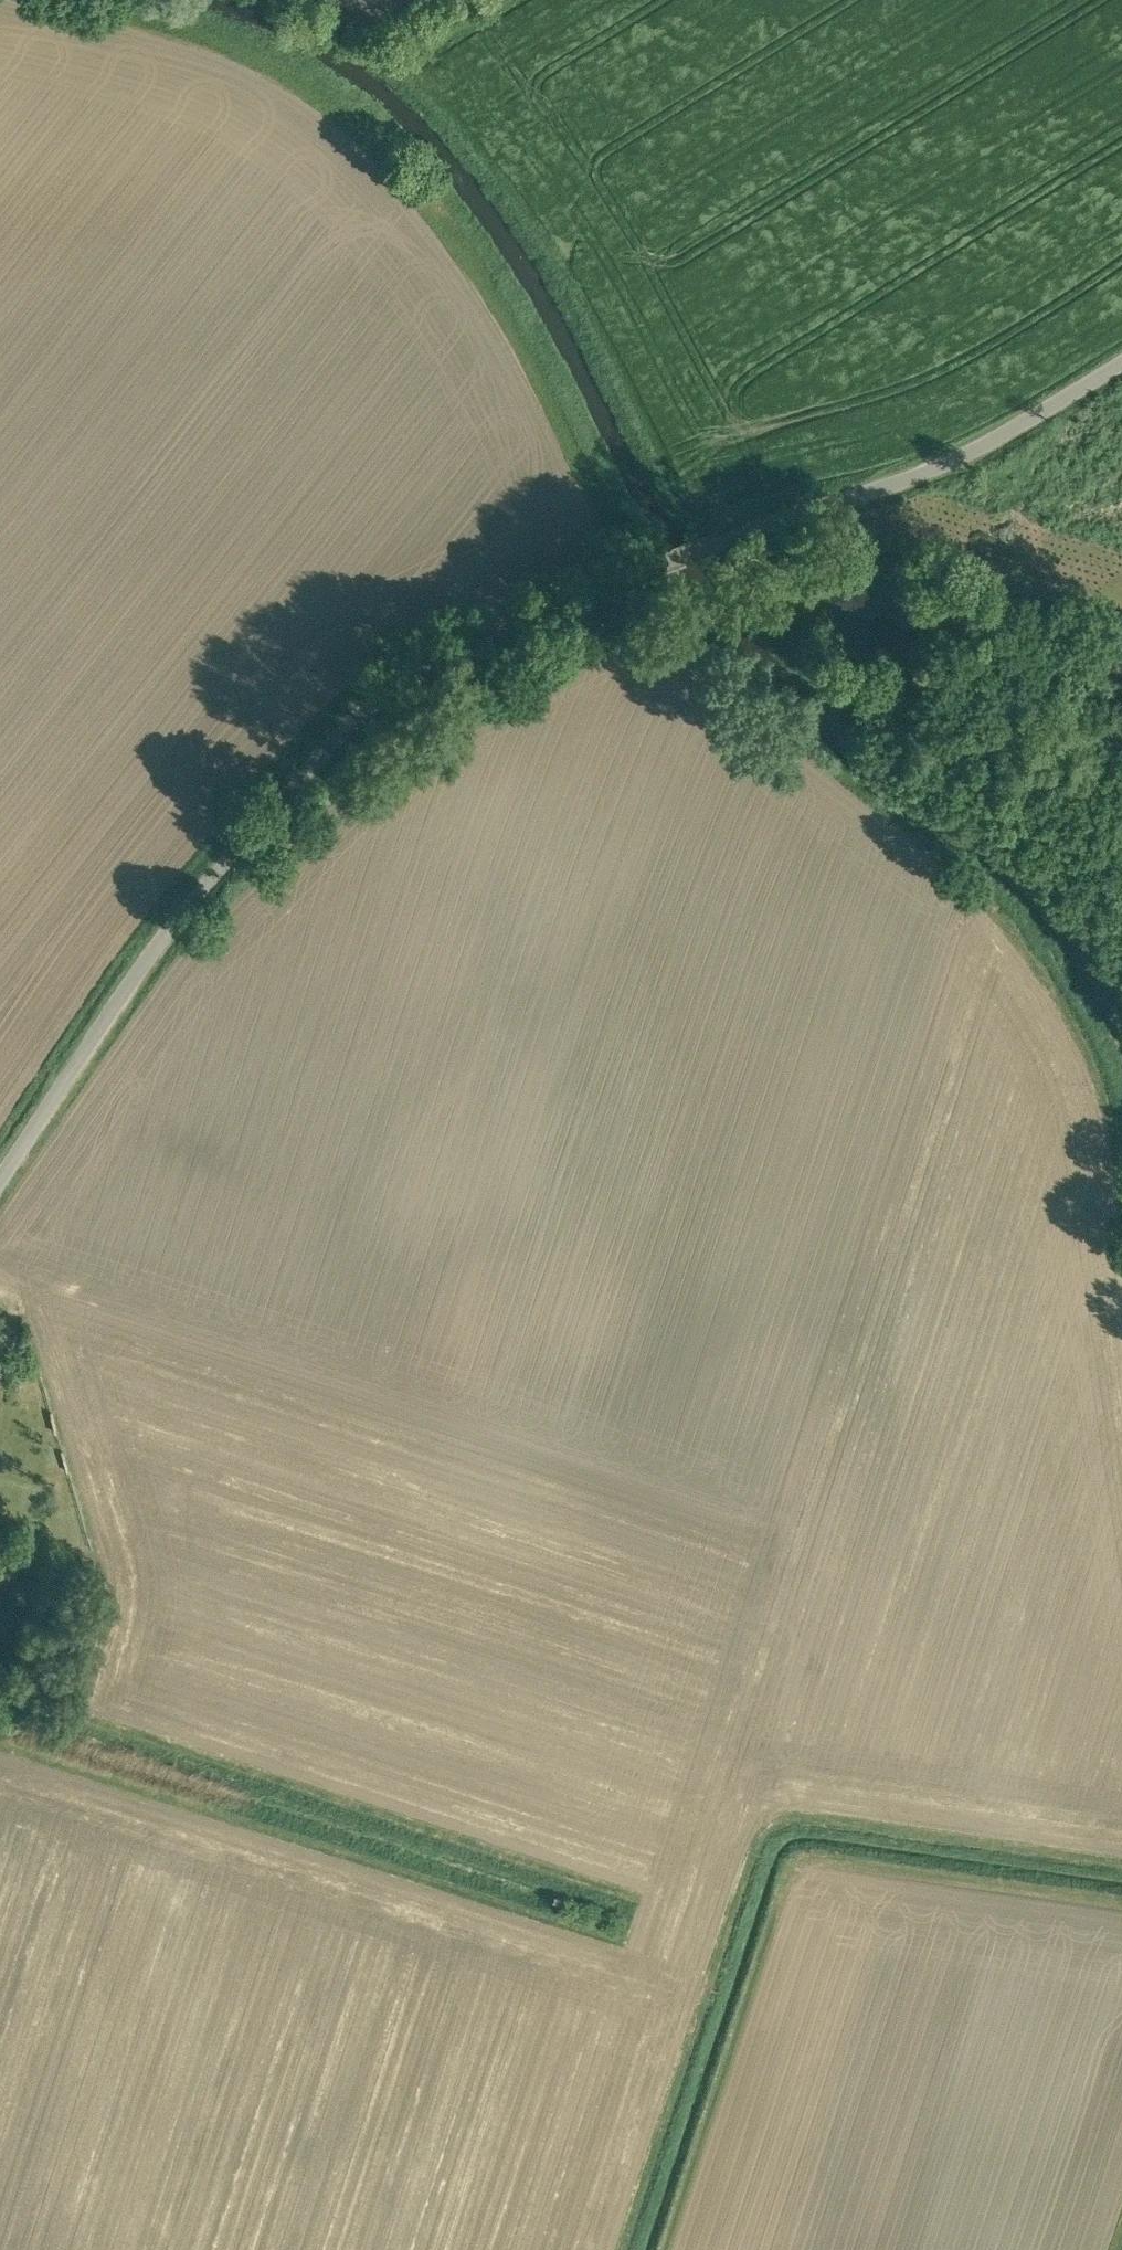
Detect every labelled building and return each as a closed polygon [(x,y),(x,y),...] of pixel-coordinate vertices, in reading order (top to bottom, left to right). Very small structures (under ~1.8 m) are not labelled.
[(6,1551),(11,1531),(0,1529),(0,1550),(6,1551)]
